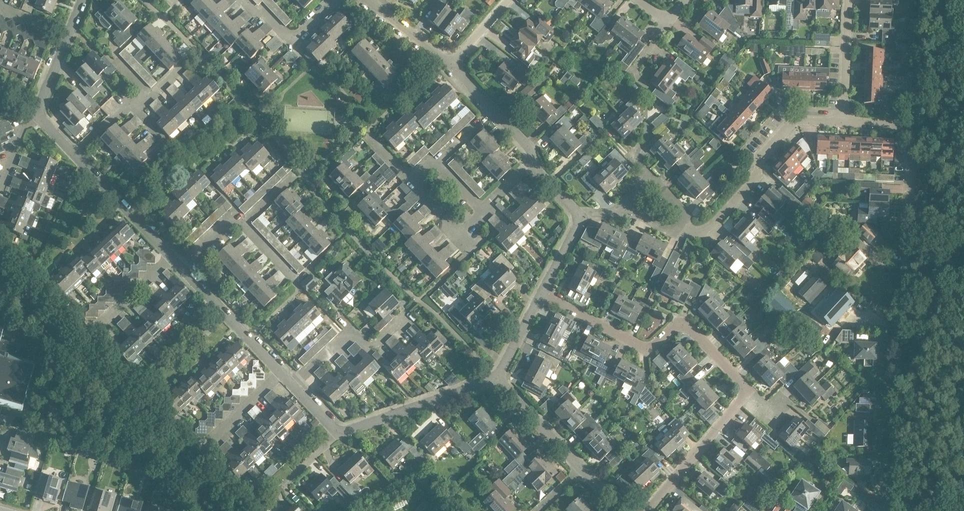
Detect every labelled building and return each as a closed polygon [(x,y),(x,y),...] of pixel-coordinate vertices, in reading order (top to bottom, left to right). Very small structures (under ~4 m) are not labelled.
[(38,2),(31,0),(30,2),(25,0),(21,10),(31,14),(34,7),(36,8),(35,8),(51,15),(57,0),(39,0),(38,2)] [(212,2),(210,0),(197,0),(191,5),(199,14),(212,2)] [(199,14),(207,23),(226,5),(232,0),(223,0),(216,7),(212,2),(199,14)] [(237,0),(232,0),(226,5),(207,23),(215,31),(228,19),(223,14),(237,0)] [(263,2),(270,10),(276,5),(271,0),(265,0),(263,2)] [(296,1),(304,9),(314,0),(297,0),(296,1)] [(429,9),(434,13),(428,20),(439,29),(451,13),(444,8),(450,0),(436,0),(429,9)] [(557,1),(555,4),(555,7),(558,9),(560,8),(562,10),(564,7),(567,3),(570,0),(557,0),(557,1)] [(567,3),(570,6),(576,10),(578,10),(582,5),(589,11),(598,0),(570,0),(567,3)] [(589,11),(596,16),(593,22),(603,29),(606,24),(610,19),(604,15),(612,4),(606,0),(598,0),(589,11)] [(737,6),(754,7),(753,17),(761,18),(762,0),(737,0),(737,6)] [(786,7),(784,7),(783,21),(785,21),(785,25),(791,25),(792,1),(787,0),(786,7)] [(817,0),(801,0),(801,1),(795,1),(794,18),(797,18),(805,18),(806,10),(816,10),(817,0)] [(816,10),(831,11),(831,9),(838,9),(839,0),(817,0),(816,10)] [(870,14),(892,15),(893,10),(891,9),(891,4),(898,5),(899,0),(884,0),(884,1),(870,1),(870,14)] [(107,3),(103,7),(103,8),(95,16),(103,25),(110,19),(114,24),(127,11),(118,2),(112,8),(107,3)] [(276,5),(270,10),(278,18),(284,13),(276,5)] [(458,18),(451,13),(439,29),(450,37),(456,30),(461,33),(474,16),(465,9),(458,18)] [(710,11),(699,26),(718,40),(727,29),(740,38),(741,37),(743,38),(744,36),(729,9),(720,19),(710,11)] [(232,23),(228,19),(215,31),(223,39),(242,21),(250,14),(246,10),(232,23)] [(127,11),(114,24),(119,28),(112,34),(121,44),(131,34),(127,29),(136,21),(127,11)] [(291,21),(284,13),(278,18),(285,26),(291,21)] [(330,16),(327,18),(342,34),(347,29),(348,30),(352,27),(338,13),(333,19),(330,16)] [(242,21),(223,39),(230,47),(235,43),(243,35),(238,30),(253,17),(252,17),(250,14),(242,21)] [(892,15),(870,14),(869,18),(868,18),(867,19),(866,25),(868,27),(869,27),(869,29),(882,29),(882,44),(897,45),(897,34),(894,33),(895,21),(892,21),(892,15)] [(547,17),(543,22),(549,27),(553,22),(547,17)] [(342,34),(327,18),(324,21),(327,24),(321,30),(324,33),(334,44),(337,41),(336,40),(342,34)] [(522,29),(519,33),(536,46),(540,40),(544,43),(548,42),(556,32),(549,27),(543,22),(538,18),(533,25),(528,21),(525,25),(523,25),(521,28),(522,29)] [(606,24),(603,29),(593,41),(598,45),(602,45),(605,41),(611,41),(614,36),(621,41),(633,26),(622,18),(613,29),(606,24)] [(13,20),(6,23),(7,25),(1,27),(3,33),(9,30),(12,32),(17,29),(16,27),(13,20)] [(248,31),(243,35),(235,43),(243,52),(257,38),(269,27),(265,23),(252,36),(248,31)] [(17,29),(12,32),(14,37),(20,34),(22,36),(28,34),(27,32),(24,24),(16,27),(17,29)] [(146,46),(160,32),(157,28),(155,30),(150,25),(138,37),(146,46)] [(644,34),(633,26),(621,41),(632,49),(622,62),(622,63),(628,68),(643,49),(636,44),(644,34)] [(257,38),(243,52),(250,60),(263,48),(258,43),(272,30),(269,27),(257,38)] [(34,28),(27,32),(28,34),(22,36),(25,41),(30,39),(33,40),(38,38),(37,36),(34,28)] [(164,35),(160,32),(146,46),(154,54),(166,42),(161,37),(164,35)] [(38,38),(33,40),(35,45),(41,43),(45,45),(48,43),(49,42),(45,33),(37,36),(38,38)] [(334,44),(324,33),(318,38),(315,35),(312,38),(327,54),(333,49),(337,46),(334,44)] [(536,46),(519,33),(520,34),(517,37),(515,37),(513,40),(513,42),(510,45),(515,49),(511,54),(528,68),(534,59),(534,55),(531,52),(536,46)] [(815,33),(814,47),(829,48),(829,33),(815,33)] [(687,34),(677,47),(695,61),(695,60),(701,64),(703,64),(707,59),(706,57),(714,46),(703,38),(699,43),(687,34)] [(266,45),(272,39),(270,36),(263,42),(266,45)] [(275,37),(272,39),(266,45),(274,54),(283,46),(275,37)] [(327,54),(312,38),(309,41),(312,44),(306,49),(308,52),(304,55),(312,64),(316,60),(319,63),(322,60),(321,59),(327,54)] [(360,62),(377,47),(373,44),(370,46),(364,41),(352,53),(360,62)] [(170,47),(166,42),(154,54),(161,62),(176,48),(173,45),(170,47)] [(906,62),(909,62),(910,45),(902,45),(902,51),(901,62),(906,62)] [(794,46),(794,47),(794,56),(801,57),(801,54),(805,54),(805,46),(794,46)] [(379,49),(377,47),(360,62),(368,70),(381,58),(375,52),(379,49)] [(179,52),(176,48),(161,62),(169,71),(182,59),(177,54),(179,52)] [(8,51),(8,52),(2,67),(12,71),(19,56),(13,54),(14,51),(9,49),(8,51)] [(133,58),(125,49),(119,55),(127,63),(133,58)] [(320,72),(340,54),(335,49),(315,67),(320,72)] [(866,50),(866,60),(883,61),(884,50),(866,50)] [(288,52),(283,57),(288,63),(293,63),(298,58),(293,52),(288,52)] [(19,56),(12,71),(23,76),(29,60),(24,58),(24,55),(19,53),(18,56),(19,56)] [(87,65),(97,77),(103,72),(108,77),(116,70),(106,59),(102,63),(93,54),(83,62),(86,65),(86,66),(87,65)] [(254,85),(269,71),(264,66),(266,63),(261,57),(250,68),(252,69),(245,75),(254,85)] [(29,60),(23,76),(33,80),(40,64),(34,62),(35,60),(30,58),(29,60)] [(131,67),(137,62),(133,58),(127,63),(131,67)] [(381,58),(368,70),(377,80),(393,65),(390,61),(387,64),(381,58)] [(730,68),(732,65),(734,62),(730,59),(725,65),(730,68)] [(766,59),(759,62),(764,76),(771,73),(766,59)] [(678,68),(673,65),(667,60),(659,71),(674,83),(679,77),(685,82),(689,77),(692,79),(693,78),(696,74),(682,62),(678,68)] [(866,60),(865,71),(883,72),(883,61),(866,60)] [(496,73),(494,76),(513,91),(519,82),(524,85),(532,76),(518,65),(514,71),(504,63),(502,66),(500,67),(498,68),(497,69),(496,71),(496,73)] [(86,66),(86,65),(77,74),(86,84),(82,88),(92,99),(100,91),(94,85),(100,79),(98,77),(97,77),(87,65),(86,66)] [(393,65),(377,80),(385,88),(398,76),(392,70),(395,67),(393,65)] [(141,66),(135,71),(143,80),(148,74),(141,66)] [(782,89),(793,90),(794,73),(794,68),(778,67),(778,73),(782,73),(782,89)] [(794,68),(794,73),(793,90),(804,91),(805,68),(794,68)] [(805,68),(804,91),(815,91),(816,69),(805,68)] [(190,69),(187,72),(211,98),(219,90),(207,77),(202,82),(190,69)] [(734,73),(729,69),(723,77),(729,83),(735,75),(734,73)] [(830,69),(816,69),(815,91),(825,92),(826,83),(829,83),(830,69)] [(269,71),(254,85),(262,94),(275,82),(277,85),(282,81),(276,75),(274,76),(269,71)] [(674,83),(659,71),(650,82),(657,88),(652,94),(670,108),(675,101),(672,99),(676,94),(669,89),(674,83)] [(865,71),(865,82),(882,83),(882,77),(887,77),(887,72),(883,72),(865,71)] [(211,98),(187,72),(183,75),(195,89),(191,93),(203,105),(211,98)] [(148,74),(143,80),(151,88),(156,83),(148,74)] [(747,84),(752,89),(765,100),(772,92),(754,76),(747,84)] [(573,77),(570,82),(576,86),(579,82),(573,77)] [(545,86),(538,78),(524,90),(531,98),(545,86)] [(882,83),(865,82),(864,93),(882,94),(882,83)] [(203,105),(191,93),(186,98),(173,85),(170,88),(194,113),(203,105)] [(435,92),(449,106),(457,99),(446,86),(441,91),(438,89),(435,92)] [(723,91),(717,87),(714,92),(719,96),(723,91)] [(194,113),(170,88),(166,91),(179,104),(174,108),(186,121),(194,113)] [(752,89),(744,97),(758,108),(765,100),(752,89)] [(575,100),(581,95),(577,91),(572,96),(575,100)] [(71,104),(82,115),(87,110),(92,116),(101,108),(91,98),(86,102),(77,92),(68,101),(70,104),(71,104)] [(449,106),(435,92),(431,95),(434,98),(429,102),(441,114),(449,106)] [(882,94),(864,93),(864,104),(881,105),(882,94)] [(542,97),(529,110),(535,117),(536,116),(543,124),(551,116),(556,121),(566,112),(561,106),(555,111),(542,97)] [(758,108),(744,97),(737,104),(750,116),(758,108)] [(621,117),(633,130),(642,121),(638,117),(643,112),(644,112),(644,106),(642,103),(636,103),(632,99),(621,109),(625,113),(621,117)] [(157,100),(154,103),(178,129),(186,121),(174,108),(169,113),(157,100)] [(570,101),(564,106),(568,110),(574,105),(570,101)] [(441,114),(429,102),(424,107),(422,104),(419,107),(433,122),(441,114)] [(178,129),(154,103),(150,107),(162,120),(157,125),(169,137),(178,129)] [(432,124),(437,129),(461,108),(456,103),(432,124)] [(71,104),(70,104),(61,113),(70,122),(65,127),(75,138),(84,130),(78,124),(85,118),(82,115),(71,104)] [(704,104),(701,109),(706,113),(709,108),(704,104)] [(743,124),(730,112),(721,104),(718,107),(718,109),(722,113),(724,113),(727,116),(723,120),(736,132),(743,124)] [(737,104),(730,112),(743,124),(750,116),(737,104)] [(417,113),(412,118),(420,126),(424,130),(433,122),(419,107),(415,111),(417,113)] [(420,126),(412,118),(406,111),(402,114),(405,117),(400,121),(412,133),(420,126)] [(469,111),(461,119),(467,125),(475,117),(469,111)] [(661,114),(652,124),(656,129),(662,123),(667,119),(663,116),(661,114)] [(5,123),(11,125),(14,117),(8,115),(5,123)] [(595,115),(589,120),(600,131),(606,126),(595,115)] [(559,149),(572,136),(567,131),(573,125),(564,116),(552,128),(557,133),(549,140),(559,149)] [(633,130),(621,117),(615,123),(611,119),(607,122),(623,139),(633,130)] [(467,125),(461,119),(453,127),(459,133),(467,125)] [(5,123),(0,120),(0,130),(2,129),(4,134),(6,133),(13,130),(11,126),(11,125),(5,123)] [(736,132),(723,120),(715,129),(728,141),(736,132)] [(393,123),(389,127),(403,142),(412,133),(400,121),(395,126),(393,123)] [(109,149),(133,127),(129,122),(120,130),(115,125),(101,139),(109,149)] [(652,150),(650,151),(654,155),(656,153),(662,158),(673,148),(673,147),(668,142),(672,139),(667,134),(669,131),(664,125),(662,123),(656,129),(652,133),(656,137),(661,141),(652,150)] [(135,129),(133,127),(109,149),(117,156),(119,154),(120,155),(132,143),(127,137),(135,129)] [(403,142),(389,127),(386,130),(388,132),(383,137),(395,149),(403,142)] [(459,133),(453,127),(445,134),(451,141),(459,133)] [(0,130),(0,145),(1,144),(9,141),(6,133),(4,134),(2,129),(0,130)] [(479,152),(494,138),(490,134),(488,137),(483,132),(471,143),(479,152)] [(445,134),(436,143),(442,149),(451,141),(445,134)] [(597,144),(601,139),(597,134),(592,138),(597,144)] [(572,136),(559,149),(567,159),(576,150),(581,155),(592,145),(583,136),(577,142),(572,136)] [(828,155),(829,138),(817,137),(816,155),(828,155)] [(494,138),(479,152),(487,160),(495,153),(499,149),(494,144),(497,142),(494,138)] [(801,141),(796,146),(804,153),(810,150),(805,138),(801,141)] [(829,138),(828,155),(839,156),(839,138),(829,138)] [(839,138),(839,156),(849,156),(850,139),(839,138)] [(850,139),(849,156),(860,157),(861,139),(850,139)] [(861,139),(860,157),(860,162),(871,163),(872,140),(861,139)] [(872,140),(871,163),(871,164),(877,164),(877,157),(882,158),(883,140),(872,140)] [(893,141),(883,140),(882,158),(892,158),(893,141)] [(132,143),(120,155),(127,162),(146,144),(142,141),(136,147),(132,143)] [(249,144),(244,148),(260,165),(263,168),(272,160),(274,163),(281,156),(267,142),(261,147),(257,143),(252,148),(249,144)] [(442,149),(436,143),(428,150),(430,152),(434,157),(442,149)] [(146,144),(127,162),(134,170),(142,163),(147,159),(142,154),(149,148),(146,144)] [(673,148),(662,158),(667,164),(664,166),(668,170),(676,163),(680,168),(683,165),(688,161),(690,159),(688,157),(676,144),(673,148)] [(794,145),(787,153),(800,165),(807,157),(804,153),(796,146),(794,145)] [(415,154),(421,160),(430,152),(428,150),(424,146),(415,154)] [(245,155),(240,160),(247,168),(251,172),(260,165),(244,148),(241,152),(245,155)] [(339,188),(352,175),(347,170),(351,166),(347,161),(356,153),(352,148),(335,164),(339,168),(329,178),(339,188)] [(696,148),(688,157),(690,159),(699,151),(696,148)] [(614,150),(608,156),(599,165),(600,166),(616,184),(626,174),(620,167),(625,162),(614,150)] [(692,166),(677,180),(686,190),(700,177),(695,172),(703,164),(699,160),(704,156),(699,151),(690,159),(688,161),(692,166)] [(232,159),(228,163),(240,175),(247,168),(240,160),(233,153),(230,156),(232,159)] [(495,153),(487,160),(482,165),(490,173),(505,159),(501,155),(499,157),(495,153)] [(787,153),(780,161),(793,173),(800,165),(787,153)] [(421,160),(415,154),(414,154),(410,157),(410,159),(407,162),(413,168),(421,160)] [(39,163),(31,160),(29,164),(54,174),(58,164),(42,157),(39,163)] [(505,159),(490,173),(498,181),(510,169),(506,164),(508,162),(505,159)] [(456,174),(462,168),(453,160),(448,165),(456,174)] [(793,173),(780,161),(772,169),(776,173),(773,175),(787,188),(797,177),(793,173)] [(148,169),(142,163),(134,170),(131,174),(136,180),(148,169)] [(240,175),(228,163),(223,168),(220,165),(217,168),(231,183),(240,175)] [(385,163),(373,175),(377,179),(389,168),(385,163)] [(467,163),(462,168),(469,177),(472,175),(469,172),(472,169),(467,163)] [(54,174),(29,164),(27,169),(36,173),(33,178),(49,185),(54,174)] [(616,184),(600,166),(590,175),(588,173),(581,179),(592,192),(598,186),(606,194),(616,184)] [(231,183),(217,168),(213,172),(216,174),(211,179),(222,191),(231,183)] [(377,179),(364,192),(369,197),(358,207),(367,217),(383,202),(374,193),(387,181),(389,184),(397,176),(389,168),(377,179)] [(462,168),(456,174),(464,182),(469,177),(462,168)] [(282,179),(286,175),(280,169),(276,173),(282,179)] [(191,174),(188,177),(202,191),(210,184),(198,172),(193,176),(191,174)] [(354,174),(352,175),(339,188),(349,198),(358,189),(371,177),(366,172),(359,179),(354,174)] [(700,177),(686,190),(695,199),(705,190),(711,196),(715,192),(718,189),(721,185),(712,175),(705,182),(700,177)] [(186,183),(181,187),(193,200),(202,191),(188,177),(184,181),(186,183)] [(268,181),(273,187),(277,183),(272,177),(268,181)] [(478,185),(469,177),(464,182),(472,190),(478,185)] [(813,184),(809,188),(811,190),(819,181),(814,177),(810,182),(813,184)] [(31,184),(22,181),(21,186),(45,195),(47,192),(52,194),(55,187),(49,185),(33,178),(31,184)] [(869,203),(888,204),(889,192),(881,191),(881,184),(860,183),(859,196),(869,196),(869,203)] [(266,194),(269,191),(263,185),(260,188),(266,194)] [(478,185),(472,190),(480,198),(485,193),(478,185)] [(45,195),(21,186),(19,191),(27,194),(25,199),(25,200),(35,204),(40,206),(46,208),(50,198),(45,195)] [(809,211),(801,204),(799,202),(784,189),(780,193),(773,186),(764,196),(779,209),(784,204),(789,208),(791,205),(804,217),(809,211)] [(193,200),(181,187),(177,192),(174,190),(171,193),(177,199),(185,207),(193,200)] [(283,211),(297,197),(294,194),(292,196),(287,191),(274,202),(283,211)] [(407,202),(411,207),(419,200),(412,192),(403,199),(407,202)] [(257,202),(261,199),(256,193),(252,196),(257,202)] [(519,196),(537,215),(545,208),(533,196),(528,200),(522,194),(519,196)] [(537,215),(519,196),(515,200),(521,207),(517,211),(528,224),(537,215)] [(779,209),(764,196),(755,206),(765,214),(761,219),(772,229),(779,220),(773,215),(779,209)] [(17,203),(8,200),(6,204),(31,214),(33,209),(36,210),(38,210),(40,206),(35,204),(25,200),(25,199),(19,197),(17,203)] [(301,201),(297,197),(283,211),(290,219),(298,212),(303,208),(298,203),(301,201)] [(801,204),(809,211),(815,204),(807,197),(801,204)] [(185,207),(177,199),(172,204),(170,202),(167,205),(181,220),(189,212),(185,207)] [(243,205),(249,211),(252,207),(253,206),(248,200),(243,205)] [(232,207),(226,201),(222,205),(228,211),(232,207)] [(391,211),(383,202),(367,217),(375,226),(385,217),(393,225),(406,213),(411,207),(407,202),(404,205),(403,204),(397,210),(392,210),(391,211)] [(888,204),(869,203),(859,203),(858,222),(876,223),(876,216),(887,217),(888,204)] [(6,204),(4,209),(13,213),(11,218),(27,225),(33,227),(36,218),(30,216),(31,214),(6,204)] [(181,220),(167,205),(163,208),(165,211),(160,215),(172,228),(181,220)] [(528,224),(517,211),(512,216),(505,209),(502,213),(512,224),(519,232),(528,224)] [(278,222),(283,219),(278,211),(273,213),(278,222)] [(298,212),(290,219),(286,224),(294,232),(309,218),(305,214),(303,216),(298,212)] [(406,213),(393,225),(401,234),(420,216),(417,212),(410,218),(406,213)] [(214,213),(210,217),(215,223),(220,219),(214,213)] [(747,215),(739,224),(754,238),(762,229),(768,235),(773,230),(762,220),(757,224),(747,215)] [(420,216),(401,234),(409,242),(417,234),(422,230),(417,225),(423,219),(420,216)] [(488,228),(495,221),(490,216),(483,222),(488,228)] [(211,227),(215,223),(210,217),(206,221),(211,227)] [(452,221),(458,227),(462,222),(456,217),(452,221)] [(0,221),(0,227),(22,236),(27,237),(29,237),(30,234),(29,232),(25,230),(27,225),(11,218),(8,224),(0,221)] [(312,221),(309,218),(294,232),(302,240),(314,228),(309,223),(312,221)] [(266,228),(260,222),(257,219),(252,224),(260,233),(266,228)] [(427,232),(435,226),(432,222),(424,228),(427,232)] [(519,232),(512,224),(507,228),(501,222),(498,225),(516,244),(524,237),(519,232)] [(114,231),(126,243),(131,238),(134,241),(137,245),(140,242),(122,223),(117,228),(115,225),(112,229),(114,231)] [(754,238),(739,224),(730,233),(740,243),(736,247),(746,257),(747,258),(751,253),(745,247),(754,238)] [(879,235),(867,224),(858,233),(870,244),(879,235)] [(516,244),(498,225),(494,228),(500,235),(495,240),(507,252),(516,244)] [(606,246),(615,231),(603,225),(598,234),(591,231),(586,242),(596,247),(599,242),(606,246)] [(266,228),(260,233),(268,241),(273,236),(271,233),(266,228)] [(314,228),(302,240),(310,249),(324,234),(321,231),(318,233),(314,228)] [(197,229),(193,233),(198,239),(203,235),(197,229)] [(6,231),(3,238),(12,242),(15,235),(6,231)] [(114,231),(109,235),(107,233),(103,236),(106,239),(117,251),(123,246),(125,249),(129,246),(126,243),(114,231)] [(615,231),(606,246),(614,250),(611,255),(621,260),(626,251),(627,250),(620,246),(626,237),(615,231)] [(417,234),(409,242),(405,246),(413,254),(432,236),(428,232),(422,239),(417,234)] [(324,234),(310,249),(317,257),(330,245),(325,240),(327,238),(324,234)] [(627,249),(627,250),(626,251),(637,257),(639,252),(647,257),(655,241),(644,235),(638,245),(631,241),(627,249)] [(278,241),(273,236),(268,241),(276,250),(281,244),(278,241)] [(432,236),(413,254),(421,263),(433,251),(428,246),(435,239),(432,236)] [(189,237),(184,241),(190,247),(194,243),(189,237)] [(106,239),(101,243),(99,241),(95,244),(97,247),(98,247),(109,259),(114,254),(117,257),(120,254),(118,251),(117,251),(106,239)] [(373,244),(379,251),(380,252),(382,251),(386,247),(378,239),(375,243),(373,244)] [(519,255),(528,246),(522,240),(505,256),(509,259),(516,252),(519,255)] [(655,241),(647,257),(654,260),(652,265),(663,271),(669,261),(661,257),(665,249),(666,247),(655,241)] [(858,267),(862,263),(865,259),(863,257),(856,251),(859,248),(851,241),(843,249),(846,251),(833,265),(847,278),(851,274),(852,275),(855,275),(858,272),(858,269),(857,268),(858,267)] [(746,257),(736,247),(734,246),(730,250),(721,242),(717,248),(712,254),(728,269),(737,260),(740,263),(741,262),(746,257)] [(244,248),(240,244),(234,250),(229,245),(216,257),(224,266),(244,248)] [(289,252),(281,244),(276,250),(283,258),(289,252)] [(97,247),(93,251),(90,249),(87,252),(89,254),(89,255),(89,254),(101,267),(106,262),(109,265),(112,262),(110,259),(109,259),(98,247),(97,247)] [(244,248),(224,266),(233,275),(245,263),(240,257),(247,251),(244,248)] [(807,252),(802,248),(799,253),(803,257),(807,252)] [(815,261),(821,255),(823,253),(818,248),(810,257),(815,261)] [(437,255),(433,251),(421,263),(429,271),(448,253),(444,249),(437,255)] [(483,255),(488,259),(493,254),(489,249),(483,255)] [(145,258),(145,262),(148,262),(156,263),(156,258),(148,250),(140,250),(136,254),(140,258),(145,258)] [(673,253),(669,261),(663,271),(659,279),(666,283),(661,292),(672,299),(681,283),(676,281),(678,277),(677,275),(675,274),(678,270),(674,268),(680,255),(674,251),(673,253)] [(801,257),(792,251),(788,258),(797,264),(801,257)] [(289,252),(283,258),(291,266),(297,261),(289,252)] [(448,253),(429,271),(436,279),(449,267),(444,262),(450,256),(448,253)] [(82,257),(79,259),(79,260),(91,273),(92,275),(98,270),(100,273),(104,269),(101,267),(89,254),(89,255),(89,254),(84,259),(82,257)] [(492,273),(509,291),(515,286),(512,284),(516,280),(510,275),(511,274),(509,272),(514,268),(501,254),(492,263),(498,268),(492,273)] [(79,260),(79,259),(77,257),(72,262),(70,260),(66,263),(68,266),(69,266),(80,278),(85,273),(88,276),(91,273),(79,260)] [(754,264),(747,258),(746,257),(741,262),(749,269),(754,264)] [(249,267),(245,263),(233,275),(240,283),(260,265),(256,261),(249,267)] [(297,261),(291,266),(299,274),(304,269),(300,265),(297,261)] [(609,264),(606,269),(613,273),(616,268),(609,264)] [(260,265),(240,283),(248,291),(261,279),(256,274),(263,268),(260,265)] [(333,292),(353,273),(345,265),(334,276),(338,280),(333,285),(330,289),(333,292)] [(574,277),(589,285),(593,278),(598,280),(603,270),(593,265),(589,271),(580,266),(574,277)] [(68,266),(64,270),(61,268),(58,271),(60,273),(60,274),(60,273),(72,286),(77,281),(80,284),(83,281),(81,278),(80,278),(69,266),(68,266)] [(792,280),(798,285),(810,272),(804,267),(792,280)] [(622,272),(616,269),(613,274),(619,277),(622,272)] [(169,281),(173,277),(166,270),(162,273),(169,281)] [(740,270),(731,278),(735,282),(744,274),(740,270)] [(60,274),(60,273),(55,278),(53,276),(49,279),(63,294),(69,289),(71,292),(75,288),(72,286),(60,273),(60,274)] [(353,273),(333,292),(336,295),(332,300),(333,301),(330,304),(334,309),(342,301),(337,295),(339,292),(340,292),(345,287),(349,292),(361,281),(353,273)] [(481,279),(476,284),(486,294),(491,290),(498,297),(501,294),(503,297),(509,291),(492,273),(483,282),(481,279)] [(310,275),(300,285),(308,293),(318,283),(310,275)] [(815,276),(798,293),(810,304),(814,300),(811,297),(823,284),(815,276)] [(173,277),(169,281),(175,287),(171,291),(183,304),(191,296),(173,277)] [(265,284),(261,279),(248,291),(256,299),(275,281),(272,277),(265,284)] [(589,285),(574,277),(573,279),(570,277),(565,286),(568,287),(568,288),(571,290),(567,296),(574,300),(585,305),(590,295),(585,293),(589,285)] [(278,284),(275,281),(256,299),(264,307),(276,296),(272,291),(278,284)] [(688,287),(681,283),(672,299),(684,305),(689,295),(695,298),(700,287),(690,282),(688,287)] [(449,284),(443,289),(450,297),(456,292),(449,284)] [(486,294),(476,284),(470,290),(473,292),(465,300),(468,304),(483,320),(488,314),(487,313),(490,310),(483,302),(488,297),(485,295),(486,294)] [(160,289),(156,292),(175,312),(183,304),(171,291),(166,296),(160,289)] [(622,319),(631,303),(623,299),(625,294),(615,289),(610,299),(616,303),(611,312),(622,319)] [(699,310),(698,311),(707,320),(720,308),(724,304),(715,295),(710,289),(708,291),(703,289),(699,296),(701,298),(706,303),(699,310)] [(851,303),(837,289),(813,312),(828,327),(851,303)] [(383,320),(387,324),(393,319),(389,315),(399,305),(385,291),(368,306),(377,315),(377,314),(383,320)] [(156,292),(152,296),(159,303),(154,307),(158,311),(159,311),(167,319),(169,322),(178,315),(175,312),(156,292)] [(795,309),(777,293),(764,305),(782,321),(795,309)] [(631,303),(622,319),(633,324),(639,315),(645,318),(651,307),(640,302),(639,305),(632,302),(631,303)] [(298,308),(312,323),(320,315),(308,303),(303,308),(301,305),(298,308)] [(483,320),(468,304),(459,313),(453,306),(448,311),(460,324),(464,320),(466,322),(467,321),(472,327),(475,324),(477,325),(483,320)] [(97,310),(95,310),(95,305),(89,305),(89,310),(86,313),(86,318),(98,318),(97,310)] [(312,323),(298,308),(294,312),(296,314),(291,319),(303,331),(312,323)] [(720,308),(707,320),(716,329),(724,322),(729,327),(738,319),(736,317),(735,317),(730,310),(725,314),(720,308)] [(147,309),(144,312),(162,332),(171,323),(169,322),(167,319),(159,311),(158,311),(154,316),(147,309)] [(162,332),(144,312),(140,316),(146,323),(142,327),(154,339),(162,332)] [(813,342),(817,337),(823,329),(802,314),(797,321),(792,326),(813,342)] [(546,330),(561,338),(565,331),(570,333),(575,323),(565,317),(562,324),(552,319),(546,330)] [(284,321),(281,324),(295,339),(303,331),(291,319),(286,323),(284,321)] [(726,339),(725,340),(734,349),(735,350),(735,349),(747,337),(742,332),(746,328),(744,326),(743,324),(738,319),(729,327),(734,332),(726,339)] [(387,324),(383,320),(373,328),(378,333),(387,324)] [(2,406),(22,411),(36,363),(28,361),(31,348),(1,340),(6,323),(0,321),(0,413),(2,406)] [(295,339),(281,324),(277,328),(279,330),(274,335),(286,347),(295,339)] [(131,325),(127,328),(146,347),(154,339),(142,327),(137,331),(131,325)] [(127,328),(124,332),(130,338),(125,342),(137,355),(146,347),(127,328)] [(332,328),(323,336),(329,342),(337,334),(332,328)] [(561,338),(546,330),(540,341),(549,347),(546,353),(557,358),(562,348),(557,346),(561,338)] [(839,330),(835,342),(839,344),(853,344),(853,331),(839,330)] [(420,332),(417,335),(435,354),(443,346),(442,346),(447,342),(438,332),(433,336),(431,334),(426,338),(420,332)] [(417,335),(413,339),(419,345),(415,349),(422,357),(422,358),(428,364),(437,356),(435,354),(417,335)] [(329,342),(323,336),(315,344),(320,350),(329,342)] [(396,346),(399,343),(393,336),(389,339),(396,346)] [(592,359),(600,343),(589,337),(583,347),(578,343),(572,354),(582,359),(584,354),(592,359)] [(735,349),(735,350),(743,359),(751,351),(756,356),(765,348),(761,344),(757,340),(753,343),(747,337),(735,349)] [(114,340),(111,344),(129,363),(137,355),(125,342),(121,347),(114,340)] [(399,343),(396,346),(414,365),(422,357),(415,349),(411,345),(405,349),(399,343)] [(611,349),(600,343),(592,359),(599,362),(597,367),(607,373),(610,367),(613,362),(606,359),(611,349)] [(675,367),(688,355),(680,347),(682,345),(680,344),(678,343),(676,344),(674,345),(668,350),(666,348),(652,361),(660,370),(669,361),(675,367)] [(251,359),(236,344),(231,348),(229,346),(226,349),(228,352),(240,364),(245,359),(247,362),(251,359)] [(311,348),(316,354),(320,350),(315,344),(311,348)] [(855,344),(854,359),(864,360),(863,367),(873,368),(873,360),(875,360),(875,357),(877,357),(878,348),(876,348),(876,345),(855,344)] [(414,365),(396,346),(392,350),(398,356),(394,360),(406,373),(414,365)] [(761,361),(753,369),(760,376),(762,378),(762,379),(765,376),(771,370),(775,366),(769,360),(773,356),(767,350),(765,348),(756,356),(761,361)] [(362,350),(358,353),(364,360),(360,364),(371,376),(380,369),(362,350)] [(228,352),(223,356),(221,354),(217,357),(219,359),(220,360),(220,359),(231,372),(236,367),(239,370),(243,367),(240,364),(228,352)] [(312,358),(307,352),(298,360),(304,366),(312,358)] [(697,364),(688,355),(675,367),(681,373),(677,377),(685,386),(694,378),(689,372),(697,364)] [(530,369),(545,377),(546,376),(549,370),(554,372),(559,362),(549,356),(546,363),(536,358),(530,369)] [(220,360),(219,359),(215,364),(213,362),(209,365),(211,367),(212,367),(223,380),(228,375),(231,378),(234,375),(232,372),(231,372),(220,359),(220,360)] [(389,365),(383,359),(379,362),(397,381),(406,373),(394,360),(389,365)] [(450,370),(454,366),(450,361),(445,365),(450,370)] [(610,367),(607,373),(604,378),(614,383),(617,378),(625,382),(633,367),(621,361),(616,371),(610,367)] [(349,362),(345,365),(363,384),(371,376),(360,364),(355,368),(349,362)] [(765,376),(762,379),(771,388),(779,380),(784,385),(792,377),(795,374),(798,372),(790,364),(789,364),(784,369),(779,363),(775,366),(771,370),(765,376)] [(801,380),(793,387),(802,396),(803,397),(816,384),(815,384),(811,379),(814,376),(817,373),(814,370),(811,366),(807,363),(798,372),(795,374),(801,380)] [(363,384),(345,365),(341,369),(347,376),(343,379),(343,380),(350,388),(351,388),(350,388),(355,392),(363,384)] [(211,367),(206,372),(204,369),(201,373),(203,375),(215,387),(220,383),(223,386),(226,382),(223,380),(212,367),(211,367)] [(644,373),(633,367),(625,382),(632,386),(629,391),(635,394),(633,396),(637,398),(638,396),(640,397),(640,395),(645,386),(639,383),(644,373)] [(545,377),(530,369),(524,380),(533,386),(530,392),(541,397),(546,387),(541,385),(545,377)] [(334,380),(328,373),(324,377),(342,396),(350,388),(343,380),(343,379),(339,375),(334,380)] [(444,381),(449,386),(461,382),(452,373),(444,381)] [(196,377),(193,380),(192,381),(205,394),(206,396),(212,391),(214,393),(218,390),(215,387),(215,388),(215,387),(203,375),(198,380),(196,377)] [(324,377),(320,380),(326,387),(322,391),(334,404),(342,396),(324,377)] [(192,381),(193,380),(191,378),(186,383),(184,381),(180,384),(182,386),(182,387),(183,386),(194,399),(199,394),(202,397),(205,394),(192,381)] [(694,378),(685,386),(679,391),(687,399),(691,396),(697,402),(710,390),(701,380),(698,383),(694,378)] [(429,393),(436,390),(429,383),(424,388),(429,393)] [(816,384),(803,397),(811,406),(820,397),(825,402),(835,392),(831,387),(826,383),(820,389),(816,384)] [(182,387),(182,386),(178,391),(175,388),(172,392),(174,394),(186,406),(191,402),(194,405),(197,401),(195,399),(194,399),(183,386),(182,387)] [(562,386),(558,390),(563,396),(567,392),(569,390),(569,389),(566,388),(562,386)] [(718,399),(710,390),(697,402),(702,408),(698,412),(706,421),(715,412),(711,408),(715,405),(714,404),(718,399)] [(275,401),(278,398),(272,391),(268,394),(275,401)] [(563,406),(555,413),(564,423),(577,411),(576,411),(571,405),(575,401),(567,392),(563,396),(558,401),(563,406)] [(174,394),(169,399),(167,396),(163,400),(177,415),(183,410),(185,412),(189,409),(186,406),(186,407),(186,406),(174,394)] [(643,394),(637,407),(638,409),(646,400),(648,398),(643,394)] [(278,398),(275,401),(293,420),(294,418),(298,422),(305,416),(301,412),(289,399),(284,404),(278,398)] [(275,401),(271,405),(277,411),(273,415),(284,428),(293,420),(275,401)] [(869,412),(869,405),(858,404),(856,404),(856,412),(869,412)] [(366,405),(361,409),(365,414),(370,410),(366,405)] [(258,417),(262,413),(255,406),(252,410),(258,417)] [(349,413),(352,418),(358,414),(355,409),(349,413)] [(469,420),(481,433),(484,436),(494,427),(496,425),(481,409),(469,420)] [(582,417),(577,411),(564,423),(573,432),(581,424),(586,430),(594,422),(586,413),(582,417)] [(653,422),(658,415),(651,411),(647,417),(653,422)] [(268,420),(262,413),(258,417),(276,435),(277,434),(280,438),(288,431),(284,428),(273,415),(268,420)] [(787,427),(800,439),(806,432),(810,436),(813,433),(816,435),(820,431),(814,426),(808,420),(804,425),(793,416),(785,425),(787,427)] [(258,417),(254,420),(260,427),(256,431),(260,436),(260,435),(268,443),(276,435),(258,417)] [(317,427),(317,426),(320,423),(316,419),(311,423),(315,428),(317,427)] [(664,437),(676,449),(677,449),(678,451),(687,443),(685,441),(686,441),(678,433),(683,427),(675,419),(666,427),(662,427),(658,430),(664,437)] [(818,421),(814,426),(820,431),(825,435),(830,430),(818,421)] [(586,430),(591,435),(582,442),(591,452),(604,440),(598,434),(602,430),(594,422),(586,430)] [(855,422),(854,447),(871,447),(872,423),(855,422)] [(458,448),(465,442),(451,427),(446,432),(439,425),(420,443),(433,456),(450,439),(458,448)] [(745,425),(736,435),(751,447),(756,441),(759,444),(763,439),(775,449),(778,445),(764,433),(760,438),(759,437),(745,425)] [(800,439),(787,427),(778,437),(787,445),(783,449),(792,457),(799,449),(795,445),(800,439)] [(14,466),(24,469),(25,467),(28,468),(28,467),(30,458),(38,460),(36,459),(37,457),(36,454),(35,452),(34,450),(32,448),(30,447),(31,444),(23,441),(26,432),(17,429),(14,441),(11,440),(8,451),(13,453),(12,455),(11,455),(10,461),(9,461),(9,462),(15,464),(14,466)] [(515,459),(524,451),(529,447),(512,429),(499,442),(515,459)] [(255,440),(249,433),(246,437),(264,456),(272,448),(268,443),(260,435),(260,436),(255,440)] [(246,437),(242,440),(248,447),(244,451),(255,463),(264,456),(246,437)] [(676,449),(664,437),(658,442),(654,438),(645,447),(649,450),(654,455),(659,450),(667,458),(676,449)] [(476,453),(488,443),(484,439),(472,449),(476,453)] [(406,452),(408,450),(400,442),(398,443),(396,440),(380,455),(391,467),(407,453),(406,452)] [(604,440),(591,452),(600,461),(608,454),(613,459),(622,450),(614,442),(610,446),(604,440)] [(414,445),(409,449),(417,458),(422,454),(414,445)] [(239,455),(233,449),(229,452),(247,471),(255,463),(244,451),(239,455)] [(654,455),(649,450),(640,458),(644,462),(638,468),(650,481),(650,480),(652,482),(661,474),(659,472),(652,464),(657,459),(654,455)] [(735,467),(742,459),(731,451),(728,454),(723,450),(714,461),(720,466),(716,470),(723,476),(727,471),(732,465),(735,467)] [(622,451),(609,464),(612,468),(626,455),(622,451)] [(229,452),(226,455),(225,456),(231,462),(227,467),(239,479),(247,471),(229,452)] [(95,453),(93,459),(101,462),(103,456),(95,453)] [(343,487),(352,496),(355,499),(363,496),(370,493),(368,488),(366,488),(363,489),(361,491),(360,490),(361,490),(352,481),(363,471),(369,476),(374,471),(369,466),(357,453),(339,471),(346,478),(340,483),(343,487)] [(521,464),(509,475),(503,481),(508,487),(520,475),(525,481),(527,480),(537,491),(545,484),(556,473),(540,456),(526,469),(521,464)] [(758,465),(752,459),(748,456),(744,460),(756,471),(760,466),(758,465)] [(521,464),(515,459),(504,470),(509,475),(521,464)] [(847,460),(847,466),(849,466),(849,474),(861,475),(861,482),(869,482),(870,469),(871,469),(872,468),(872,463),(871,462),(870,462),(870,461),(847,460)] [(131,469),(137,471),(139,464),(133,462),(131,469)] [(770,465),(766,462),(761,467),(765,471),(770,465)] [(833,464),(830,469),(844,478),(847,473),(837,466),(837,467),(833,464)] [(272,476),(278,471),(273,465),(264,473),(269,478),(272,476)] [(14,466),(14,469),(7,467),(7,468),(8,468),(6,474),(6,477),(1,475),(0,478),(0,488),(6,490),(8,493),(7,493),(7,494),(12,491),(16,493),(22,473),(23,473),(24,469),(14,466)] [(650,481),(638,468),(632,474),(628,470),(620,478),(628,486),(633,481),(641,489),(650,481)] [(771,477),(761,468),(756,475),(766,483),(771,477)] [(33,471),(31,478),(39,481),(41,474),(33,471)] [(41,474),(35,494),(36,494),(42,495),(45,496),(43,501),(55,504),(62,481),(41,475),(42,474),(41,474)] [(343,487),(339,484),(333,477),(328,482),(321,474),(306,488),(317,500),(327,492),(332,497),(343,487)] [(703,474),(695,484),(709,496),(714,490),(722,498),(732,487),(721,478),(715,484),(703,474)] [(484,502),(492,510),(514,510),(515,510),(502,496),(504,495),(507,495),(510,492),(498,480),(498,481),(493,476),(488,482),(492,486),(489,489),(493,494),(484,502)] [(794,510),(807,510),(813,502),(814,503),(817,499),(817,497),(819,493),(813,489),(813,486),(808,482),(807,484),(802,481),(790,498),(795,501),(792,505),(796,508),(794,510)] [(62,502),(63,502),(63,501),(69,503),(72,503),(70,508),(79,510),(82,510),(88,489),(73,484),(73,485),(73,488),(67,486),(68,483),(68,482),(67,482),(62,502)] [(88,510),(90,510),(90,509),(95,510),(96,510),(97,510),(111,510),(115,497),(100,492),(100,493),(100,496),(94,494),(95,491),(95,490),(94,490),(88,510)] [(349,505),(355,499),(352,496),(346,501),(345,502),(349,505)] [(117,510),(140,510),(142,505),(127,500),(127,501),(126,504),(121,502),(122,499),(122,498),(121,498),(117,510)] [(406,498),(389,505),(391,510),(408,503),(406,498)] [(566,510),(567,510),(592,510),(579,498),(566,510)] [(673,510),(674,510),(699,510),(698,510),(683,498),(673,510)] [(783,504),(774,498),(767,508),(771,510),(778,510),(783,504)] [(425,499),(415,510),(422,510),(429,503),(425,499)] [(747,500),(744,504),(747,506),(749,504),(752,506),(751,507),(753,509),(755,507),(747,500)] [(842,502),(839,507),(837,506),(834,510),(855,510),(842,502)]
